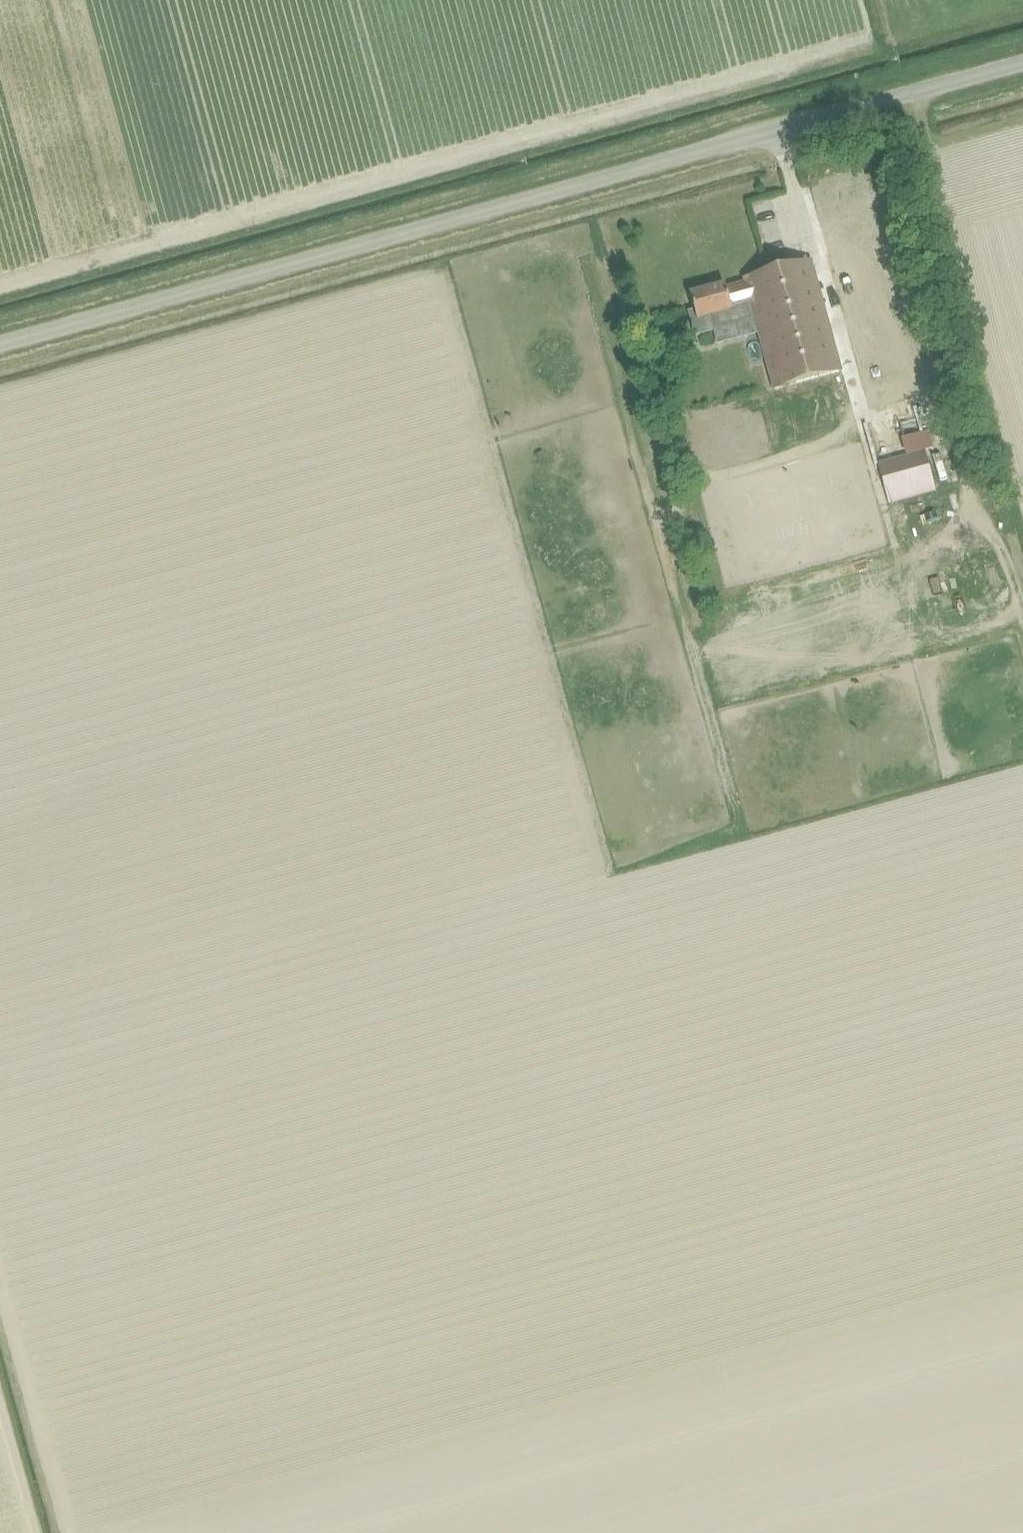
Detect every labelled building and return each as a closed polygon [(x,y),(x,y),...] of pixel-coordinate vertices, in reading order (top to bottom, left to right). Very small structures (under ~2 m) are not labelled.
[(849,343),(833,347),(811,263),(744,281),(745,285),(726,291),(725,286),(689,296),(696,321),(731,311),(730,308),(750,302),(773,390),(856,368),(870,419),(928,403),(893,276),(835,292),(849,343)] [(877,465),(888,503),(935,490),(924,451),(877,465)]
